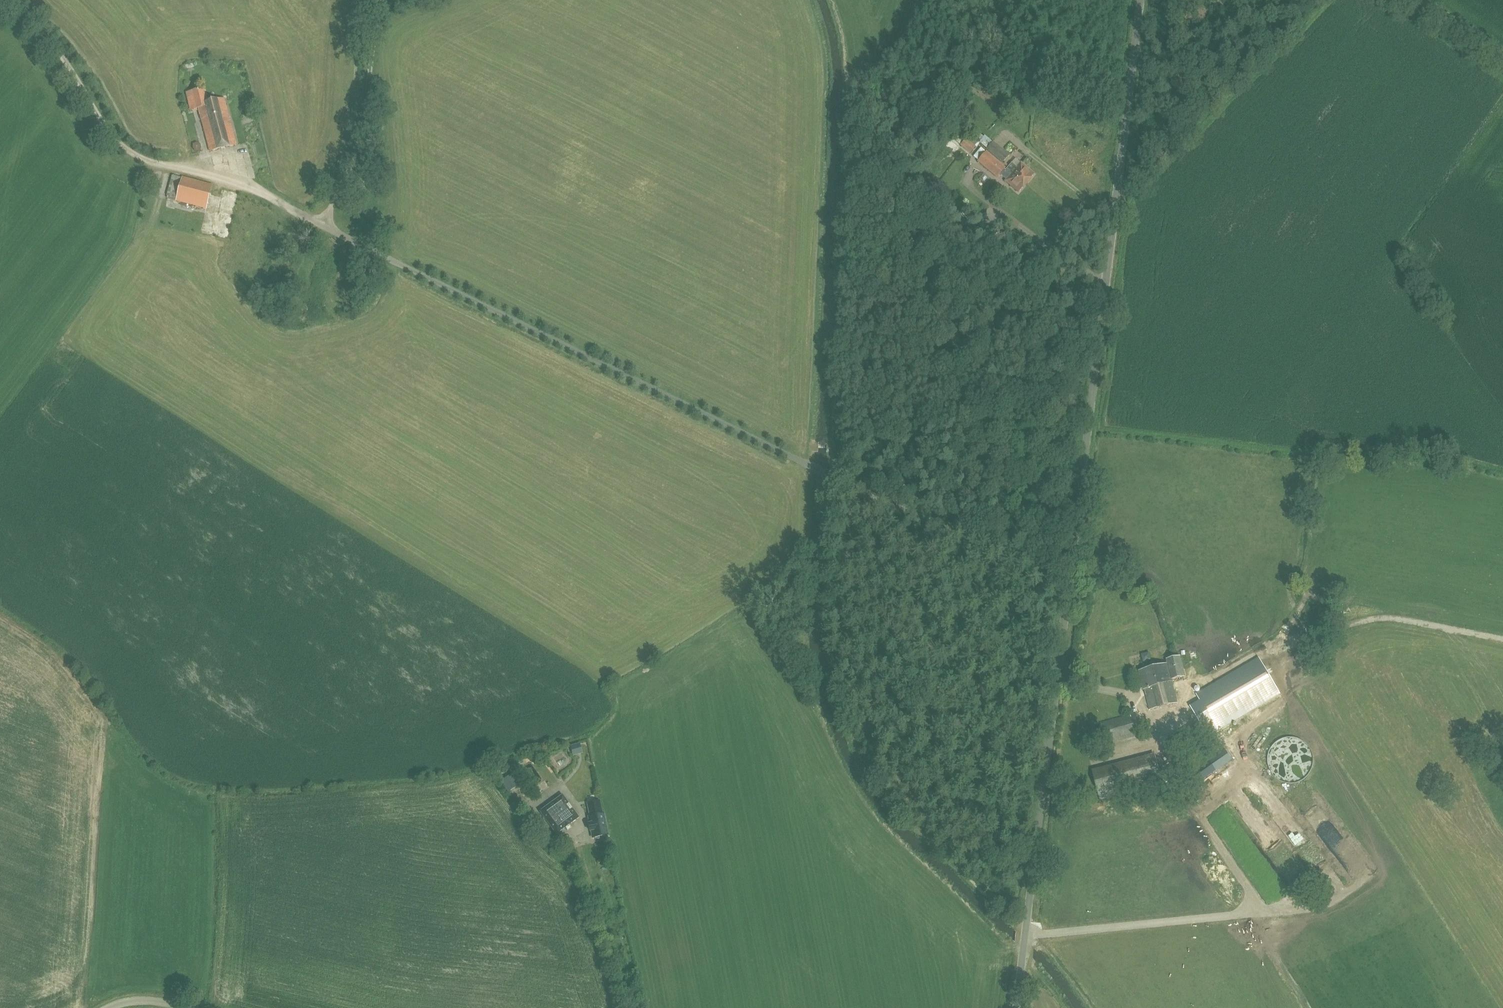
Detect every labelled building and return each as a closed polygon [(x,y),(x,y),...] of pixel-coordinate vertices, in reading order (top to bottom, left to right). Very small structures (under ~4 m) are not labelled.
[(210,151),(236,144),(224,98),(207,102),(204,88),(187,92),(191,110),(199,108),(210,151)] [(1003,163),(1010,155),(993,140),(986,149),(1003,163)] [(971,141),(966,147),(976,155),(981,149),(971,141)] [(978,161),(997,177),(1004,168),(986,152),(978,161)] [(1017,167),(1012,163),(1008,167),(1027,183),(1034,174),(1021,162),(1017,167)] [(1027,183),(1008,167),(1004,172),(1008,176),(1005,180),(1019,192),(1027,183)] [(205,208),(212,184),(183,177),(177,200),(205,208)] [(1180,656),(1167,659),(1173,680),(1185,676),(1180,656)] [(1259,657),(1243,667),(1197,694),(1218,730),(1264,703),(1280,694),(1259,657)] [(1145,689),(1150,710),(1178,703),(1172,682),(1173,682),(1173,680),(1168,663),(1139,671),(1144,689),(1145,689)] [(1107,744),(1149,732),(1147,724),(1141,726),(1138,717),(1137,713),(1101,723),(1107,744)] [(1164,748),(1171,758),(1179,753),(1172,743),(1164,748)] [(1199,763),(1213,752),(1209,746),(1193,757),(1199,763)] [(1192,788),(1232,759),(1225,749),(1185,779),(1192,788)] [(1186,772),(1192,767),(1185,758),(1179,763),(1186,772)] [(1101,800),(1132,791),(1125,761),(1093,770),(1101,800)] [(511,773),(501,780),(508,790),(518,783),(511,773)] [(570,824),(579,817),(563,794),(540,811),(556,834),(565,827),(566,828),(571,824),(570,824)] [(599,801),(588,803),(590,816),(589,816),(590,824),(589,824),(590,830),(592,830),(593,838),(608,835),(604,813),(602,814),(599,801)]
